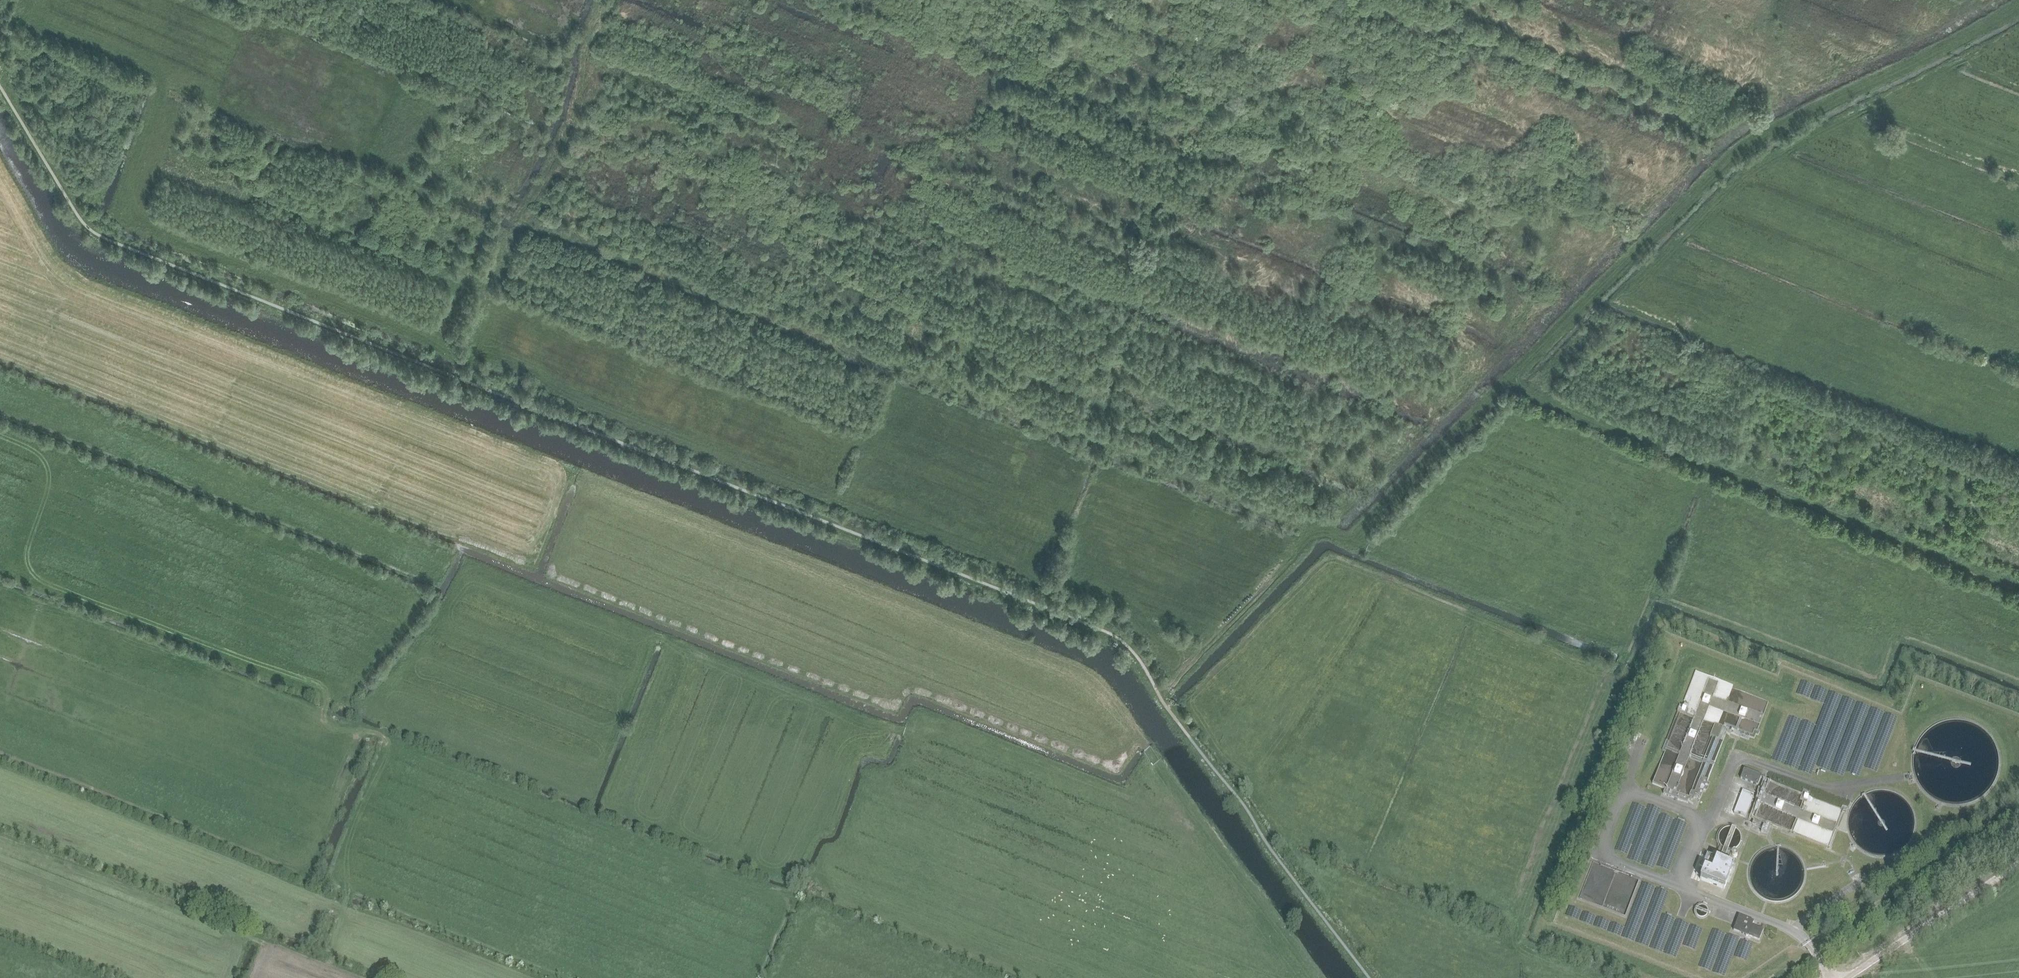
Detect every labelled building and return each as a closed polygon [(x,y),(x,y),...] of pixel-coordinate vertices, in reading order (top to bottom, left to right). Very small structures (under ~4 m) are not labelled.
[(1879,770),(1897,715),(1852,701),(1848,714),(1846,713),(1844,718),(1841,717),(1840,723),(1822,717),(1820,724),(1788,714),(1773,760),(1812,773),(1815,765),(1844,775),(1846,769),(1860,774),(1863,765),(1879,770)] [(1761,775),(1744,769),(1740,778),(1757,785),(1761,775)] [(1745,817),(1754,795),(1742,790),(1734,813),(1745,817)] [(1626,857),(1670,872),(1687,821),(1633,803),(1618,851),(1627,854),(1626,857)] [(1724,889),(1733,866),(1714,859),(1709,857),(1700,879),(1724,889)] [(1676,955),(1681,942),(1680,939),(1683,932),(1689,931),(1689,932),(1689,931),(1693,933),(1694,935),(1699,934),(1698,927),(1691,925),(1695,924),(1665,914),(1660,915),(1663,904),(1663,896),(1659,895),(1652,915),(1652,917),(1629,919),(1622,938),(1676,955)] [(1733,930),(1748,936),(1759,940),(1763,930),(1752,926),(1753,921),(1739,916),(1733,930)] [(1725,975),(1738,937),(1714,928),(1711,938),(1725,943),(1722,954),(1712,950),(1713,947),(1709,945),(1701,966),(1725,975)] [(1743,939),(1736,956),(1746,960),(1754,944),(1743,939)]
